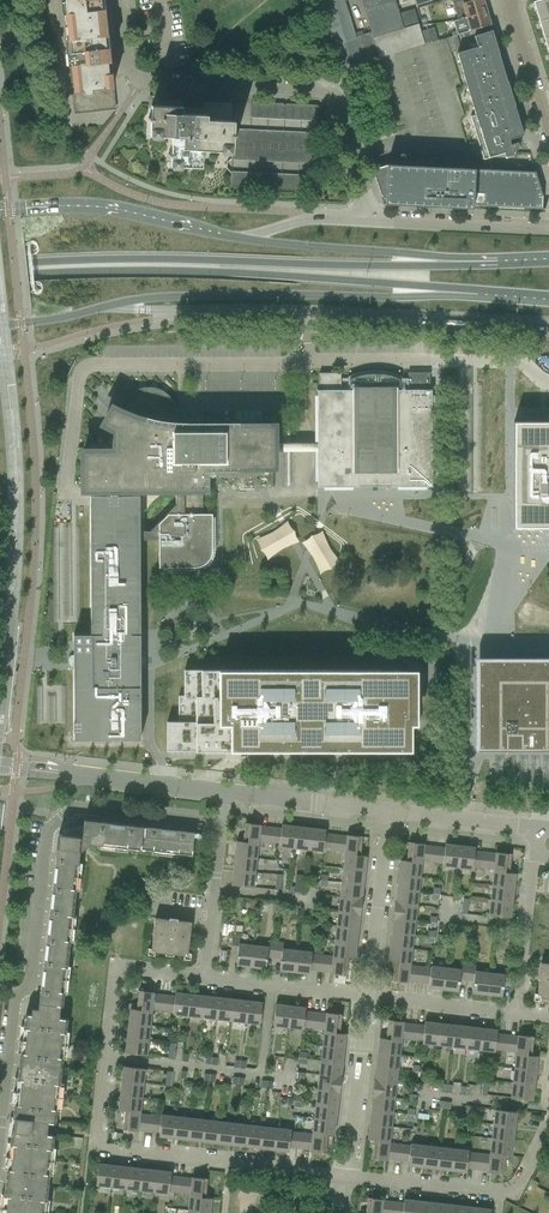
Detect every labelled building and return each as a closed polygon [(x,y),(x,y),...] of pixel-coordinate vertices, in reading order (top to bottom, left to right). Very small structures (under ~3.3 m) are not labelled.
[(66,27),(103,23),(103,22),(100,23),(99,11),(104,11),(104,9),(99,10),(98,0),(63,0),(66,27)] [(371,32),(359,35),(355,37),(353,30),(354,30),(353,30),(351,23),(351,22),(351,23),(349,16),(349,15),(348,15),(346,9),(347,9),(347,8),(346,8),(344,2),(345,2),(344,1),(344,0),(322,0),(322,1),(324,7),(324,8),(326,14),(326,15),(327,15),(329,21),(328,22),(329,22),(331,28),(330,29),(331,29),(333,36),(333,37),(333,36),(335,43),(335,44),(336,43),(338,50),(337,50),(337,51),(338,51),(340,57),(339,57),(340,58),(342,65),(345,75),(375,66),(373,61),(378,59),(371,37),(372,37),(371,32)] [(364,10),(395,0),(361,0),(364,10)] [(364,10),(371,32),(372,37),(403,27),(399,14),(395,0),(364,10)] [(452,1),(458,19),(486,11),(483,0),(472,0),(470,0),(469,1),(464,2),(463,1),(462,2),(462,0),(454,0),(452,1)] [(533,2),(548,57),(548,0),(538,0),(533,2)] [(442,2),(425,6),(427,11),(443,7),(442,2)] [(407,11),(411,25),(418,23),(414,9),(407,11)] [(399,14),(403,27),(411,25),(407,11),(399,14)] [(457,31),(451,33),(452,37),(470,31),(471,31),(479,28),(490,25),(486,11),(458,19),(453,21),(457,31)] [(103,23),(66,27),(75,112),(115,108),(112,87),(107,87),(106,76),(109,76),(109,74),(106,74),(104,63),(106,63),(105,54),(104,55),(102,37),(107,37),(107,35),(101,36),(100,24),(103,24),(103,23)] [(411,25),(403,27),(372,37),(371,37),(378,59),(386,57),(386,56),(425,44),(418,23),(411,25)] [(428,30),(421,32),(425,44),(431,42),(428,30)] [(492,30),(486,32),(474,36),(477,47),(457,53),(475,115),(470,116),(483,160),(504,153),(506,157),(514,154),(512,150),(519,148),(517,142),(511,144),(509,140),(524,135),(521,125),(517,112),(495,44),(496,44),(492,30)] [(149,136),(161,136),(171,137),(170,153),(166,155),(170,157),(169,166),(201,167),(202,149),(232,151),(235,101),(202,99),(201,111),(203,113),(200,115),(197,115),(197,112),(198,111),(194,106),(193,107),(190,107),(187,103),(183,107),(151,105),(150,117),(146,119),(150,121),(149,136)] [(250,103),(250,115),(250,116),(318,119),(318,106),(317,105),(302,104),(301,106),(300,104),(286,103),(284,105),(283,103),(269,103),(267,104),(266,103),(252,102),(250,103)] [(248,159),(303,162),(315,162),(317,135),(249,131),(248,159)] [(371,164),(380,193),(382,197),(386,200),(390,201),(403,202),(407,202),(440,203),(444,203),(444,204),(448,204),(450,204),(469,205),(545,209),(545,208),(542,208),(542,196),(535,172),(534,172),(469,169),(404,165),(398,165),(387,165),(374,169),(372,163),(371,164)] [(230,173),(230,174),(230,186),(231,188),(245,188),(247,187),(248,188),(262,189),(263,188),(265,189),(279,190),(280,189),(282,190),(296,191),(297,190),(298,191),(313,192),(314,190),(315,177),(230,173)] [(317,390),(317,445),(318,452),(318,488),(332,487),(342,487),(432,487),(431,390),(430,390),(430,372),(408,373),(408,390),(401,390),(401,376),(396,374),(391,373),(385,372),(380,371),(374,371),(369,371),(363,372),(358,373),(353,374),(348,377),(348,390),(341,390),(341,373),(319,373),(319,390),(317,390)] [(68,657),(68,658),(67,659),(68,660),(68,661),(68,662),(69,662),(69,663),(70,663),(70,664),(71,664),(72,664),(73,665),(74,665),(74,686),(74,739),(109,739),(128,739),(140,739),(140,669),(140,665),(140,664),(141,664),(142,664),(143,664),(143,663),(144,662),(145,661),(145,660),(145,659),(145,658),(145,657),(144,656),(144,655),(143,655),(143,654),(142,654),(142,653),(141,653),(140,653),(139,566),(139,539),(159,539),(159,558),(159,566),(159,567),(194,567),(199,566),(201,566),(202,565),(204,564),(205,564),(206,563),(207,562),(208,560),(209,559),(210,558),(211,557),(211,555),(212,554),(212,552),(212,551),(212,549),(212,513),(203,514),(202,490),(205,490),(205,467),(217,467),(217,471),(224,473),(232,474),(239,474),(246,474),(254,473),(261,471),(261,467),(274,467),(274,451),(274,444),(274,425),(204,426),(188,426),(178,425),(174,425),(174,416),(173,413),(173,411),(173,409),(172,407),(171,405),(170,403),(169,401),(167,399),(166,398),(164,396),(162,395),(160,394),(158,393),(156,392),(154,391),(152,391),(150,391),(147,391),(145,391),(143,391),(141,392),(139,392),(137,393),(135,395),(132,397),(130,399),(128,401),(126,404),(125,406),(124,409),(122,412),(113,407),(104,424),(117,431),(116,436),(115,441),(115,446),(115,451),(83,451),(83,490),(109,490),(109,496),(90,496),(90,513),(90,566),(91,634),(74,634),(74,653),(73,653),(72,653),(71,654),(70,654),(69,655),(68,656),(68,657)] [(514,527),(515,527),(516,528),(519,530),(523,527),(528,529),(532,527),(536,530),(541,527),(545,529),(548,527),(548,421),(514,421),(514,422),(514,527)] [(475,658),(475,750),(548,750),(548,658),(475,658)] [(167,722),(167,750),(399,750),(411,750),(411,725),(417,725),(417,670),(380,670),(325,670),(184,670),(184,696),(178,696),(178,722),(167,722)] [(61,711),(62,697),(49,696),(48,705),(54,706),(53,711),(61,711)] [(38,705),(38,723),(49,723),(50,709),(42,709),(42,705),(38,705)] [(32,1008),(31,1014),(59,1017),(61,1005),(62,1006),(80,850),(81,851),(88,845),(88,844),(192,856),(194,833),(84,820),(83,829),(63,830),(63,835),(58,834),(38,1008),(32,1008)] [(258,843),(259,842),(260,826),(261,825),(245,823),(243,841),(258,843)] [(279,846),(294,848),(297,826),(282,824),(281,829),(260,826),(259,842),(280,844),(279,846)] [(294,848),(309,849),(311,828),(297,826),(294,848)] [(324,849),(345,851),(347,836),(325,834),(326,830),(311,828),(309,849),(323,851),(324,849)] [(345,851),(345,853),(360,855),(362,837),(347,835),(347,836),(345,851)] [(257,858),(258,843),(243,841),(237,841),(235,855),(257,858)] [(409,842),(407,861),(422,862),(422,860),(424,845),(424,844),(409,842)] [(445,848),(424,845),(422,860),(443,863),(443,865),(457,867),(460,845),(445,844),(445,848)] [(469,846),(460,845),(457,867),(473,869),(473,866),(493,869),(495,853),(474,851),(475,847),(469,846)] [(495,852),(495,853),(493,869),(494,869),(494,870),(509,872),(511,853),(495,852)] [(345,853),(343,868),(365,871),(366,856),(360,855),(345,853)] [(255,872),(257,858),(235,855),(233,869),(233,870),(255,872)] [(400,860),(398,874),(420,877),(422,862),(407,861),(400,860)] [(343,868),(341,882),(363,885),(365,871),(343,868)] [(253,887),(255,872),(233,870),(233,871),(232,885),(253,887)] [(515,873),(509,872),(494,870),(492,885),(514,888),(515,873)] [(295,887),(295,891),(304,892),(306,874),(297,873),(295,887)] [(396,888),(396,889),(419,891),(420,877),(398,874),(397,888),(396,888)] [(341,882),(340,897),(362,899),(363,885),(341,882)] [(512,902),(514,888),(492,885),(490,900),(512,902)] [(397,890),(395,903),(417,906),(419,891),(396,889),(396,890),(397,890)] [(340,897),(338,911),(360,914),(361,913),(360,913),(361,900),(362,900),(362,899),(340,897)] [(511,917),(512,902),(490,900),(489,915),(511,917)] [(393,916),(393,917),(415,920),(417,906),(395,903),(394,917),(393,916)] [(338,911),(336,926),(358,928),(360,914),(338,911)] [(178,919),(171,918),(169,918),(169,919),(155,917),(154,924),(151,949),(154,949),(154,952),(165,953),(165,955),(173,956),(173,954),(184,956),(185,953),(188,953),(192,922),(178,920),(178,919)] [(393,918),(392,932),(413,935),(415,920),(393,917),(393,918)] [(224,923),(224,934),(236,934),(236,924),(224,923)] [(336,926),(335,940),(356,943),(358,928),(336,926)] [(392,932),(390,946),(412,949),(413,935),(392,932)] [(236,965),(251,967),(254,945),(239,943),(240,938),(232,937),(230,952),(238,953),(236,965)] [(335,940),(333,955),(348,957),(355,957),(356,943),(335,940)] [(267,957),(274,957),(276,942),(269,941),(268,947),(254,945),(251,967),(266,969),(267,957)] [(280,970),(295,972),(297,950),(283,948),(283,943),(276,942),(274,957),(281,958),(280,970)] [(388,961),(395,962),(409,964),(409,965),(410,965),(412,949),(390,946),(388,961)] [(310,969),(331,972),(333,956),(312,954),(312,952),(297,950),(295,972),(309,974),(310,969)] [(333,956),(331,972),(331,973),(346,975),(348,957),(333,955),(333,956)] [(408,982),(408,981),(410,965),(409,965),(409,964),(395,962),(393,981),(408,982)] [(541,962),(537,994),(540,995),(540,997),(548,998),(548,963),(541,962)] [(460,979),(467,980),(468,964),(461,963),(461,969),(446,967),(443,989),(458,991),(460,979)] [(472,993),(487,994),(490,972),(475,971),(476,965),(468,964),(467,980),(474,981),(472,993)] [(429,988),(443,989),(446,967),(431,966),(431,968),(410,965),(408,981),(429,984),(429,988)] [(490,972),(487,994),(502,996),(503,984),(510,985),(512,970),(505,969),(504,974),(490,972)] [(139,991),(137,1009),(152,1011),(152,1009),(154,994),(154,992),(139,991)] [(175,996),(154,994),(152,1009),(173,1012),(173,1015),(187,1016),(190,994),(175,992),(175,996)] [(204,995),(190,994),(187,1016),(202,1018),(204,995)] [(219,997),(204,995),(202,1018),(216,1020),(219,997)] [(233,999),(219,997),(216,1020),(231,1021),(233,999)] [(248,1000),(233,999),(231,1021),(245,1023),(248,1000)] [(262,1002),(248,1000),(245,1023),(260,1025),(261,1015),(262,1002)] [(273,1026),(288,1027),(290,1005),(276,1004),(273,1026)] [(303,1027),(324,1029),(326,1014),(305,1011),(305,1007),(291,1006),(291,1005),(290,1005),(288,1027),(303,1029),(303,1027)] [(130,1008),(128,1023),(150,1026),(152,1011),(137,1009),(130,1008)] [(324,1029),(324,1031),(339,1033),(342,1014),(326,1012),(326,1014),(324,1029)] [(54,1134),(47,1133),(48,1122),(55,1122),(67,1018),(59,1017),(31,1014),(26,1013),(13,1118),(15,1118),(14,1130),(12,1129),(7,1169),(2,1212),(44,1212),(54,1134)] [(388,1020),(386,1038),(400,1040),(401,1038),(401,1039),(403,1023),(403,1021),(388,1020)] [(403,1023),(401,1039),(422,1041),(422,1043),(437,1045),(440,1023),(425,1021),(424,1025),(403,1023)] [(127,1037),(126,1037),(148,1040),(150,1026),(128,1023),(127,1037)] [(440,1023),(437,1045),(451,1047),(454,1025),(440,1023)] [(454,1025),(451,1047),(466,1048),(468,1026),(454,1025)] [(468,1026),(466,1048),(480,1050),(483,1028),(468,1026)] [(483,1028),(480,1050),(495,1051),(495,1049),(516,1052),(518,1036),(497,1034),(497,1030),(483,1028)] [(324,1031),(322,1046),(344,1048),(346,1034),(339,1033),(324,1031)] [(518,1036),(516,1052),(516,1054),(531,1055),(533,1037),(518,1035),(518,1036)] [(148,1040),(126,1037),(125,1052),(147,1055),(148,1040)] [(379,1037),(378,1052),(399,1055),(401,1039),(401,1038),(400,1040),(386,1038),(379,1037)] [(322,1046),(321,1060),(343,1063),(343,1062),(344,1048),(322,1046)] [(378,1052),(376,1067),(398,1069),(399,1055),(378,1052)] [(538,1056),(531,1055),(516,1054),(514,1068),(536,1071),(538,1056)] [(321,1060),(319,1075),(341,1077),(342,1076),(341,1076),(342,1063),(343,1063),(321,1060)] [(122,1080),(121,1081),(144,1083),(145,1068),(123,1066),(122,1080)] [(374,1080),(374,1081),(396,1084),(398,1069),(376,1067),(374,1080)] [(536,1071),(514,1068),(512,1083),(534,1085),(536,1071)] [(319,1075),(317,1089),(340,1092),(340,1090),(339,1090),(341,1078),(341,1077),(319,1075)] [(121,1081),(120,1095),(142,1098),(144,1083),(121,1081)] [(372,1094),(372,1095),(394,1098),(396,1084),(374,1081),(374,1082),(373,1094),(372,1094)] [(534,1085),(512,1083),(511,1097),(532,1100),(534,1085)] [(317,1089),(316,1103),(338,1106),(339,1092),(340,1092),(317,1089)] [(118,1110),(125,1111),(140,1112),(142,1098),(120,1095),(118,1110)] [(373,1096),(371,1110),(393,1112),(394,1098),(372,1095),(372,1096),(373,1096)] [(316,1103),(314,1118),(336,1120),(337,1107),(338,1107),(338,1106),(316,1103)] [(495,1109),(493,1124),(515,1127),(515,1126),(517,1112),(495,1109)] [(371,1110),(369,1124),(391,1127),(393,1112),(371,1110)] [(138,1131),(138,1130),(140,1115),(140,1112),(125,1111),(123,1129),(138,1131)] [(173,1138),(174,1138),(176,1117),(161,1115),(161,1117),(140,1115),(138,1130),(159,1132),(159,1136),(173,1138)] [(174,1138),(188,1140),(190,1118),(176,1117),(174,1138)] [(201,1141),(202,1141),(205,1120),(190,1118),(188,1140),(201,1141)] [(314,1118),(313,1133),(328,1134),(334,1135),(336,1120),(314,1118)] [(202,1141),(217,1143),(219,1121),(205,1120),(202,1141)] [(230,1145),(231,1145),(234,1123),(219,1121),(217,1143),(230,1144),(230,1145)] [(231,1145),(245,1146),(248,1125),(234,1123),(231,1145)] [(368,1139),(374,1140),(389,1141),(388,1143),(389,1143),(391,1127),(369,1124),(368,1139)] [(493,1124),(492,1138),(513,1141),(515,1127),(493,1124)] [(245,1146),(260,1148),(262,1126),(248,1125),(245,1146)] [(260,1148),(274,1150),(277,1128),(262,1126),(260,1148)] [(289,1147),(310,1150),(312,1134),(291,1132),(292,1130),(277,1128),(274,1150),(289,1151),(289,1147)] [(312,1134),(310,1150),(310,1151),(325,1153),(328,1134),(313,1133),(312,1134)] [(492,1138),(490,1153),(505,1155),(512,1156),(513,1141),(492,1138)] [(387,1160),(387,1159),(389,1143),(388,1143),(389,1141),(374,1140),(372,1158),(387,1160)] [(387,1159),(409,1161),(410,1146),(389,1143),(387,1159)] [(408,1165),(423,1167),(425,1145),(411,1144),(410,1146),(409,1161),(408,1165)] [(423,1167),(437,1169),(440,1147),(425,1145),(423,1167)] [(437,1169),(452,1170),(454,1149),(440,1147),(437,1169)] [(466,1172),(467,1168),(468,1152),(468,1150),(454,1149),(452,1170),(466,1172)] [(467,1168),(488,1170),(490,1155),(468,1152),(467,1168)] [(490,1155),(488,1170),(488,1172),(503,1174),(505,1155),(490,1153),(490,1155)] [(98,1166),(96,1186),(111,1188),(113,1166),(113,1165),(99,1163),(98,1166)] [(113,1166),(111,1188),(125,1189),(128,1166),(125,1166),(113,1165),(113,1166)] [(128,1166),(125,1189),(140,1191),(142,1168),(128,1166)] [(142,1168),(140,1191),(154,1192),(157,1170),(142,1168)] [(157,1170),(154,1192),(167,1194),(168,1194),(169,1194),(169,1193),(171,1176),(171,1172),(157,1170)] [(169,1193),(189,1196),(189,1195),(191,1178),(171,1176),(169,1193)] [(191,1178),(189,1195),(205,1197),(207,1179),(192,1177),(192,1178),(191,1178)] [(189,1196),(187,1210),(210,1212),(212,1198),(205,1197),(189,1195),(189,1196)] [(365,1212),(381,1212),(383,1201),(383,1199),(367,1197),(365,1212)] [(404,1203),(402,1212),(417,1212),(419,1201),(404,1199),(404,1203)] [(383,1201),(381,1212),(402,1212),(404,1203),(383,1201)] [(419,1201),(417,1212),(432,1212),(433,1202),(432,1202),(419,1201)] [(433,1202),(432,1212),(446,1212),(447,1204),(433,1202)] [(447,1204),(446,1212),(461,1212),(462,1205),(447,1204)]
